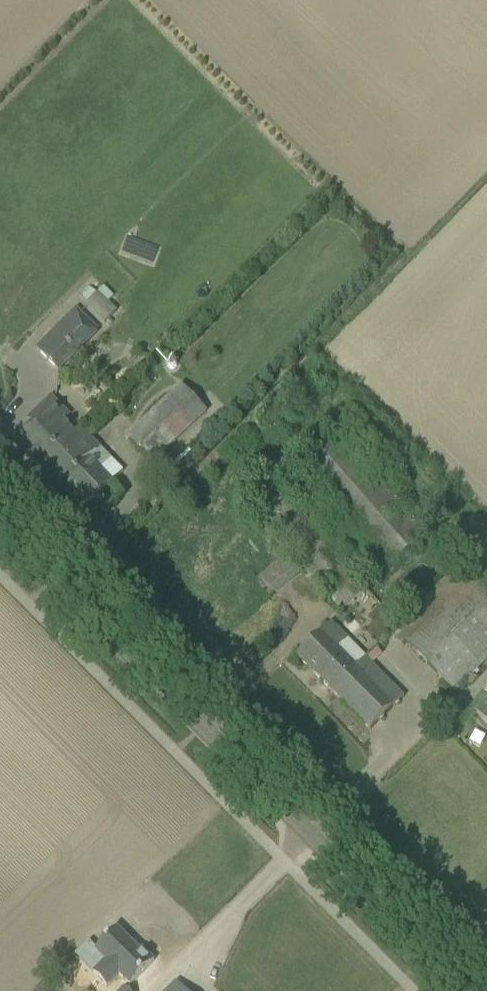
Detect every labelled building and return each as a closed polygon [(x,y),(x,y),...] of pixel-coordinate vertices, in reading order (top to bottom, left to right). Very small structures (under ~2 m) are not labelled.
[(103,287),(98,292),(107,302),(113,297),(103,287)] [(85,305),(104,324),(117,311),(107,302),(98,292),(85,305)] [(58,370),(72,356),(98,330),(77,309),(36,349),(58,372),(58,371),(58,370)] [(126,437),(151,466),(207,413),(181,385),(126,437)] [(51,397),(27,420),(32,426),(14,443),(39,469),(42,466),(75,434),(62,421),(68,416),(51,397)] [(42,466),(84,509),(111,483),(100,472),(112,460),(80,428),(75,434),(42,466)] [(298,469),(386,570),(429,533),(340,432),(335,436),(328,429),(303,450),(310,459),(298,469)] [(222,453),(215,459),(221,465),(227,459),(222,453)] [(368,587),(272,480),(245,502),(341,611),(368,587)] [(262,576),(276,592),(301,571),(288,555),(262,576)] [(453,693),(486,661),(486,592),(464,569),(456,577),(451,573),(429,594),(434,598),(396,632),(453,693)] [(297,656),(369,731),(404,697),(331,623),(297,656)] [(476,714),(486,725),(486,703),(476,714)] [(95,951),(119,976),(129,985),(153,961),(134,943),(132,945),(116,930),(95,951)] [(126,989),(129,985),(119,976),(104,990),(128,990),(126,989)] [(168,990),(184,990),(176,983),(168,990)]
